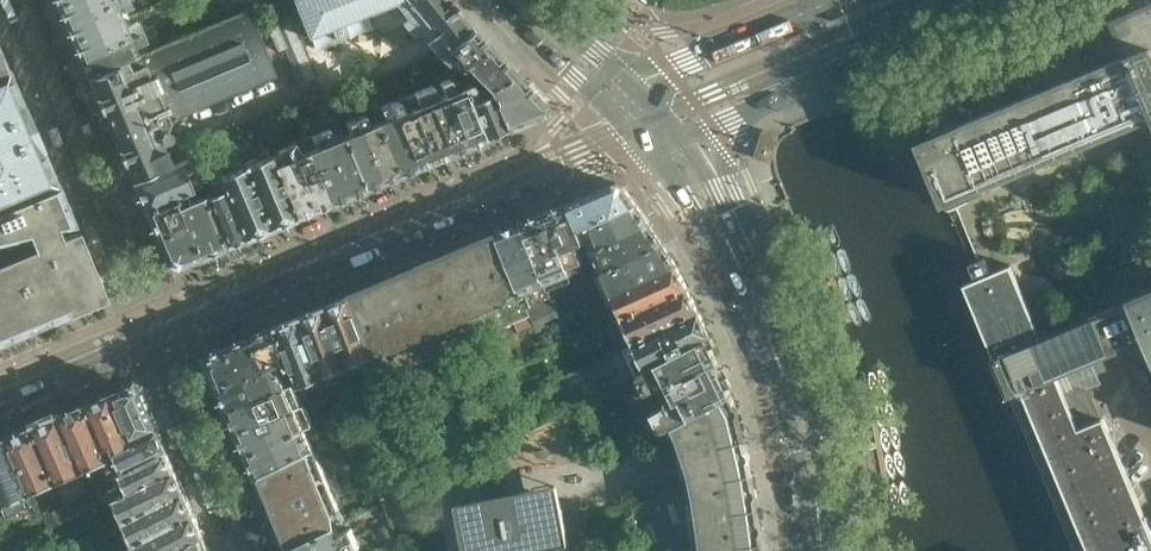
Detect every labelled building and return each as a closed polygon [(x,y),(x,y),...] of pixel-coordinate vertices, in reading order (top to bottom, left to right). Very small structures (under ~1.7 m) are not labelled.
[(116,0),(67,0),(56,5),(64,22),(116,0)] [(125,17),(122,10),(132,5),(130,0),(116,0),(64,22),(71,40),(125,17)] [(228,12),(239,7),(241,13),(250,9),(253,14),(254,14),(286,0),(223,0),(228,12)] [(309,37),(331,27),(336,38),(347,33),(342,22),(394,0),(293,0),(309,37)] [(411,16),(407,20),(416,32),(421,28),(441,53),(447,50),(471,29),(470,27),(469,27),(458,14),(459,13),(448,0),(398,0),(411,16)] [(1112,18),(1128,54),(920,141),(918,141),(944,203),(1150,116),(1150,2),(1112,18)] [(162,126),(280,75),(254,14),(253,14),(250,9),(241,13),(239,7),(228,12),(207,21),(212,32),(155,56),(150,45),(140,50),(144,61),(133,66),(129,56),(86,75),(87,77),(88,77),(94,93),(93,93),(101,111),(102,111),(116,144),(115,145),(123,163),(124,162),(130,178),(131,180),(132,179),(132,180),(171,164),(160,138),(166,136),(162,126)] [(79,57),(143,30),(140,21),(129,26),(125,17),(71,40),(79,57)] [(466,65),(487,46),(471,29),(447,50),(441,53),(447,60),(448,59),(459,72),(466,65)] [(144,61),(140,50),(137,44),(148,40),(143,30),(79,57),(86,75),(129,56),(133,66),(144,61)] [(513,73),(487,46),(466,65),(488,88),(507,80),(513,73)] [(0,53),(0,210),(57,186),(0,53)] [(434,68),(430,58),(414,64),(418,74),(434,68)] [(484,137),(463,88),(462,87),(458,89),(453,79),(458,77),(456,72),(438,79),(445,94),(436,98),(431,87),(424,90),(449,152),(484,137)] [(543,103),(513,73),(507,80),(488,88),(491,95),(505,128),(542,113),(543,103)] [(505,128),(491,95),(479,99),(473,84),(463,88),(484,137),(505,128)] [(414,166),(389,104),(382,89),(365,96),(376,122),(396,174),(414,166)] [(449,152),(424,90),(406,97),(431,159),(449,152)] [(431,159),(406,97),(389,104),(414,166),(431,159)] [(363,188),(341,135),(327,100),(309,107),(313,118),(319,132),(344,195),(363,188)] [(396,174),(376,122),(368,124),(364,114),(355,117),(381,180),(396,174)] [(344,195),(319,132),(313,118),(308,116),(296,121),(305,144),(307,149),(328,202),(344,195)] [(381,180),(355,117),(345,121),(350,132),(341,135),(363,188),(381,180)] [(238,147),(263,137),(259,128),(235,138),(238,147)] [(270,226),(244,161),(240,151),(235,153),(229,140),(209,148),(219,172),(244,237),(270,226)] [(328,202),(307,149),(305,144),(296,147),(294,142),(276,149),(281,160),(274,163),(294,216),(328,202)] [(294,216),(274,163),(268,151),(244,161),(270,226),(294,216)] [(194,190),(187,172),(195,168),(190,156),(171,164),(132,180),(131,180),(144,210),(175,198),(184,194),(194,190)] [(244,237),(219,172),(210,176),(216,192),(206,196),(225,245),(244,237)] [(580,230),(638,205),(625,186),(617,184),(569,204),(580,230)] [(76,231),(72,222),(57,186),(0,210),(0,339),(103,296),(76,231)] [(225,245),(206,196),(202,186),(194,190),(184,194),(175,198),(198,256),(225,245)] [(198,256),(175,198),(144,210),(166,262),(175,266),(198,256)] [(585,241),(580,230),(569,204),(547,213),(569,266),(585,259),(579,243),(585,241)] [(600,247),(652,225),(638,205),(580,230),(585,241),(596,236),(600,247)] [(572,272),(569,266),(547,213),(523,223),(548,281),(572,272)] [(548,281),(523,223),(498,233),(522,292),(548,281)] [(605,270),(665,245),(652,225),(600,247),(596,249),(605,270)] [(528,307),(522,292),(498,233),(352,295),(374,349),(385,346),(391,348),(391,350),(392,350),(394,355),(394,356),(396,359),(398,361),(400,363),(403,364),(407,365),(410,365),(412,365),(414,364),(531,315),(528,307)] [(614,291),(677,265),(678,264),(665,245),(605,270),(586,278),(596,299),(614,291)] [(1104,418),(1079,428),(1057,376),(1146,339),(1150,350),(1150,291),(1041,337),(1031,313),(1046,306),(1036,282),(1021,289),(1011,265),(993,273),(986,257),(970,264),(976,280),(965,284),(995,357),(993,357),(1009,396),(1013,394),(1078,550),(1150,550),(1150,531),(1104,418)] [(624,315),(690,288),(678,264),(677,265),(614,291),(624,315)] [(634,341),(701,312),(690,288),(624,315),(634,341)] [(374,349),(352,295),(351,295),(325,306),(350,364),(376,353),(374,349)] [(563,316),(561,312),(554,297),(528,307),(531,315),(536,327),(563,316)] [(350,364),(325,306),(302,315),(332,384),(333,387),(356,378),(350,364)] [(646,368),(711,335),(701,312),(634,341),(646,368)] [(332,384),(302,315),(277,326),(290,359),(302,385),(310,382),(314,391),(332,384)] [(290,359),(277,326),(253,336),(267,369),(278,365),(290,359)] [(733,395),(724,378),(726,377),(716,357),(717,356),(708,337),(711,336),(712,336),(711,335),(646,368),(639,372),(638,376),(646,393),(667,382),(672,393),(668,395),(666,401),(667,404),(651,412),(659,428),(664,430),(733,395)] [(267,369),(253,336),(228,346),(242,380),(267,369)] [(242,380),(228,346),(206,356),(220,389),(242,380)] [(230,412),(288,388),(278,365),(267,369),(242,380),(220,389),(230,412)] [(412,405),(403,383),(390,388),(398,410),(412,405)] [(159,429),(143,389),(134,385),(111,395),(130,442),(159,429)] [(239,434),(298,410),(288,388),(230,412),(239,434)] [(132,445),(130,442),(111,395),(87,405),(105,449),(111,446),(114,452),(132,445)] [(750,460),(751,459),(752,458),(752,456),(752,455),(752,454),(751,452),(751,451),(749,450),(747,449),(739,415),(740,414),(740,413),(741,411),(741,410),(740,409),(740,408),(739,406),(738,405),(736,404),(733,395),(664,430),(666,432),(669,434),(672,436),(676,438),(683,454),(685,485),(661,489),(662,494),(642,502),(644,506),(627,518),(639,543),(641,546),(644,550),(665,550),(763,542),(762,533),(763,531),(764,530),(764,528),(764,527),(764,526),(764,525),(763,523),(762,522),(761,521),(757,497),(758,496),(759,494),(759,492),(759,491),(758,489),(757,488),(757,487),(755,486),(750,460)] [(105,449),(87,405),(61,416),(83,470),(109,459),(105,449)] [(247,455),(306,431),(298,410),(239,434),(247,455)] [(369,424),(365,415),(348,423),(352,432),(369,424)] [(61,416),(34,427),(55,481),(83,470),(61,416)] [(55,481),(34,427),(8,439),(30,492),(55,481)] [(121,473),(168,449),(159,429),(130,442),(132,445),(114,452),(117,461),(110,464),(114,476),(121,473)] [(409,451),(399,430),(388,435),(398,456),(409,451)] [(257,477),(314,449),(306,431),(247,455),(257,477)] [(8,439),(0,442),(0,494),(4,503),(13,524),(39,512),(30,492),(8,439)] [(118,498),(177,470),(168,449),(121,473),(125,483),(114,489),(118,498)] [(345,523),(316,451),(315,452),(314,449),(257,477),(287,549),(337,527),(345,523)] [(107,530),(127,521),(186,492),(177,470),(118,498),(97,508),(107,530)] [(569,543),(570,543),(563,508),(558,484),(456,503),(461,528),(463,539),(466,550),(571,550),(569,543)] [(137,544),(196,516),(186,492),(127,521),(137,544)] [(204,536),(196,516),(137,544),(139,550),(175,550),(204,536)] [(356,539),(352,530),(340,535),(337,527),(287,549),(288,550),(329,550),(356,539)] [(175,550),(210,550),(204,536),(175,550)] [(360,549),(356,539),(329,550),(354,550),(360,549)] [(764,550),(763,542),(665,550),(764,550)]
